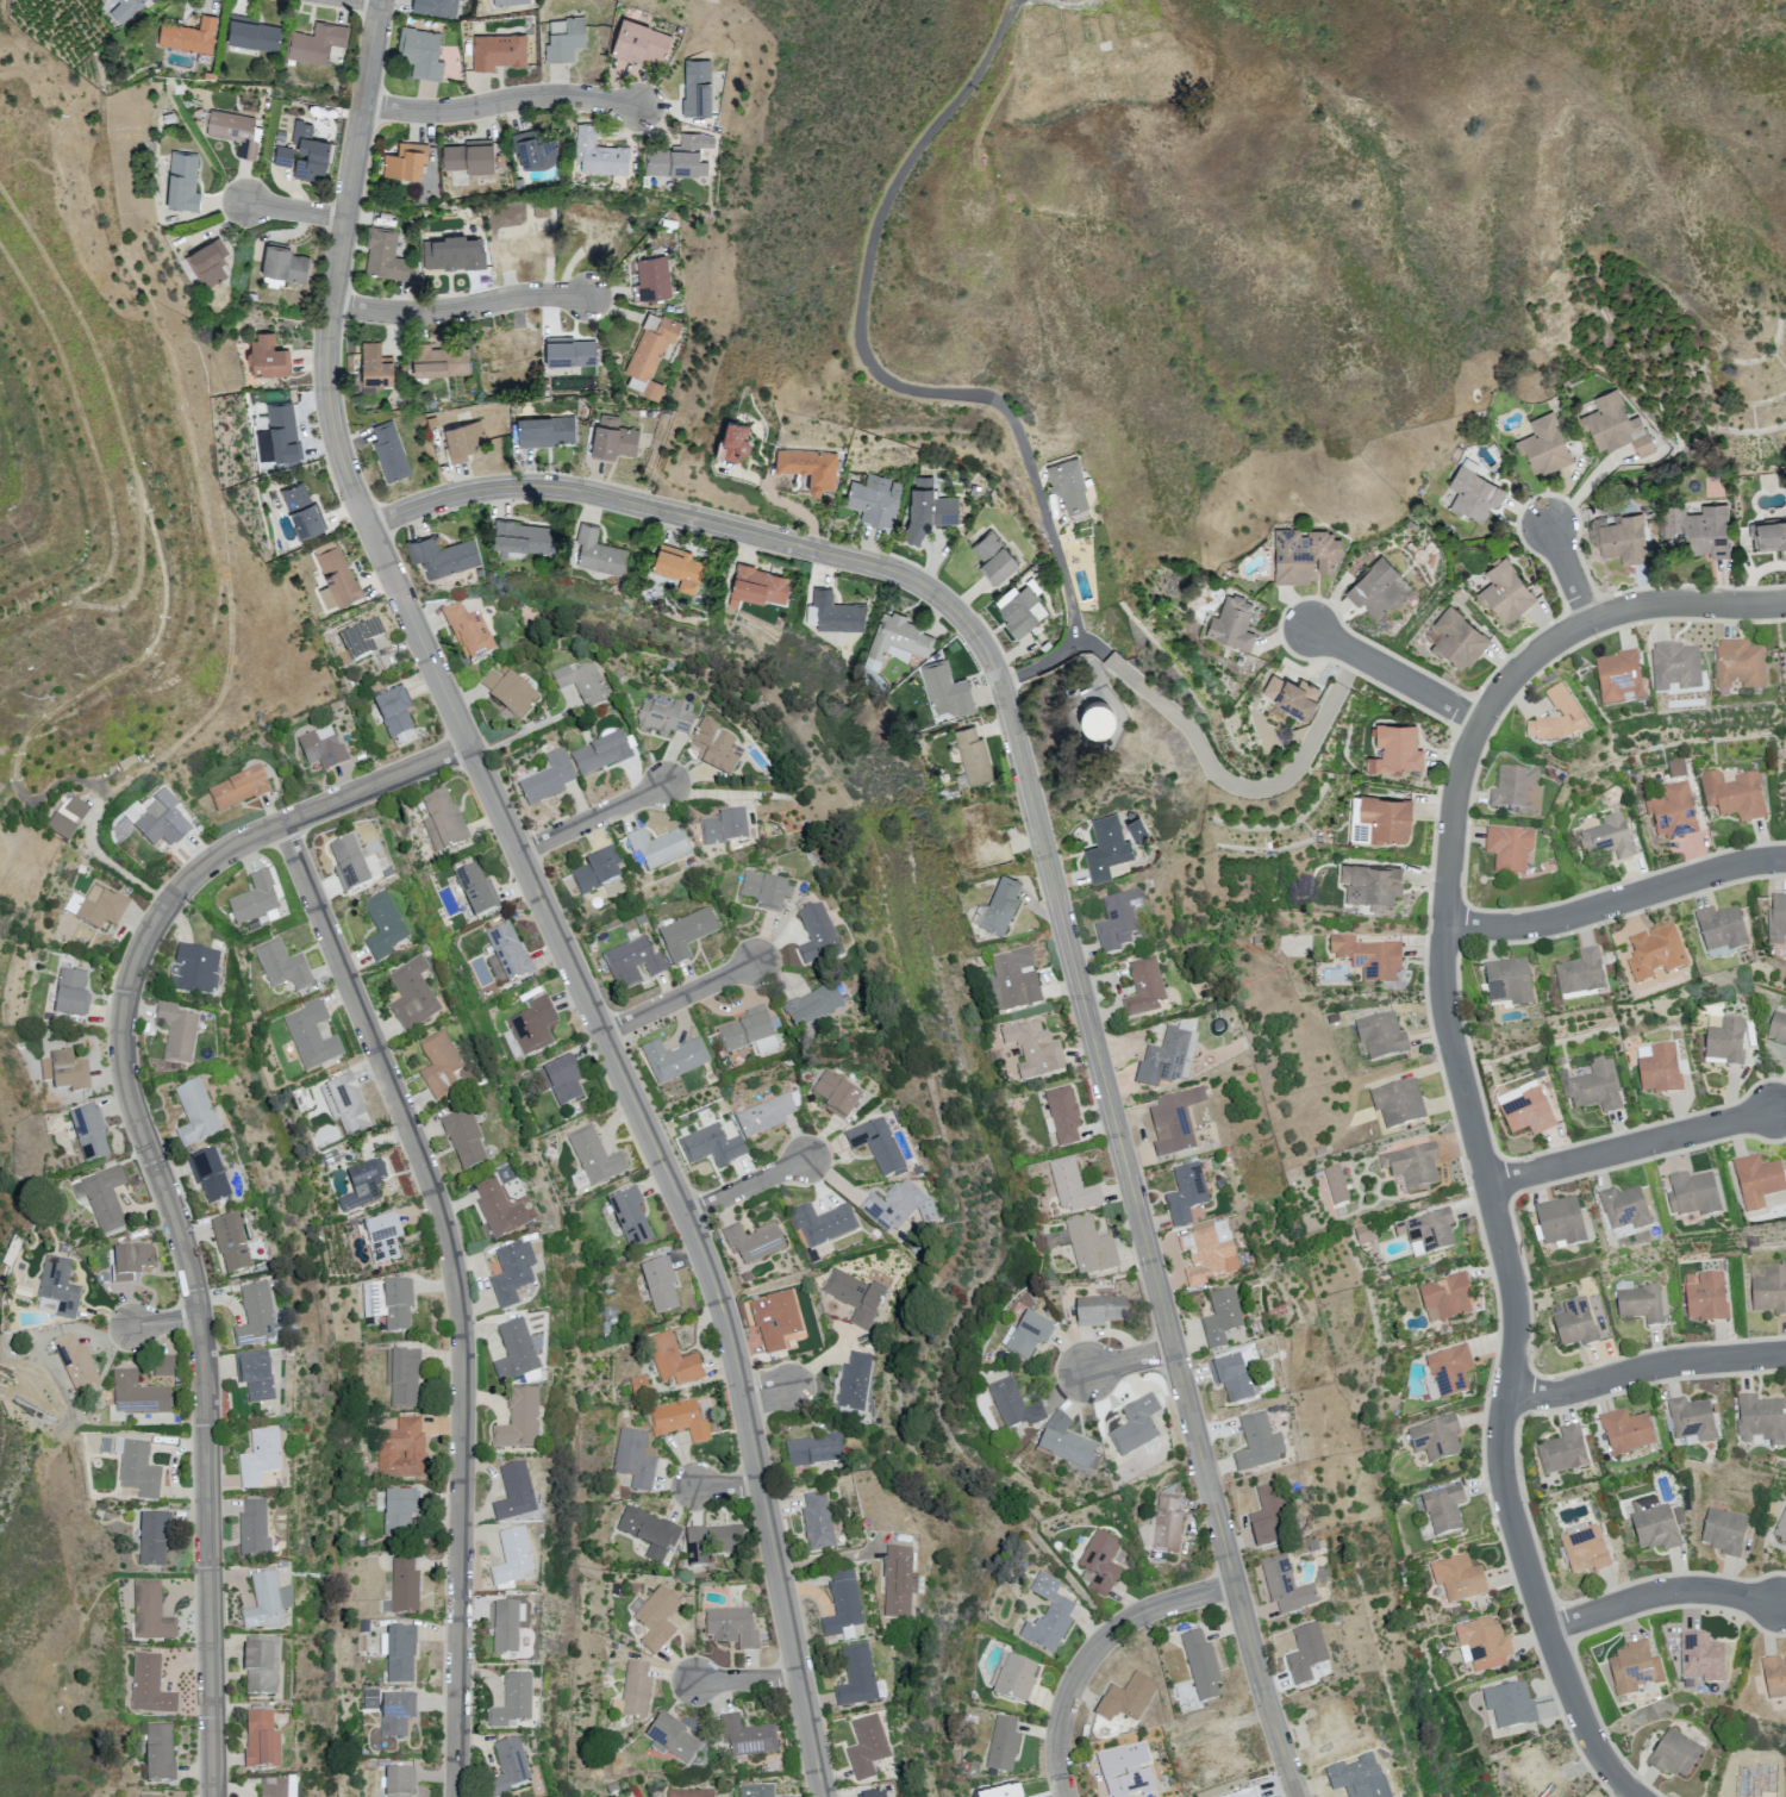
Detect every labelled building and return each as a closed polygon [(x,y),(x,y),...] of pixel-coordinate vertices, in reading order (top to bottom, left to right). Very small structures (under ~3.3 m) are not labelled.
[(121,5),(117,0),(150,0),(121,29),(108,17),(121,5)] [(412,12),(413,0),(459,0),(456,19),(412,12)] [(204,15),(219,19),(212,57),(160,48),(163,25),(200,31),(204,15)] [(232,17),(227,46),(280,55),(283,30),(260,26),(261,21),(232,17)] [(549,65),(549,48),(554,48),(552,37),(569,37),(568,20),(587,19),(589,51),(577,51),(577,64),(549,65)] [(612,60),(616,43),(618,43),(625,21),(670,38),(670,42),(675,42),(664,68),(645,61),(644,67),(612,60)] [(292,32),(287,61),(330,68),(333,46),(349,49),(352,29),(317,23),(314,37),(292,32)] [(416,65),(399,62),(404,29),(444,36),(439,63),(447,65),(443,85),(413,80),(416,65)] [(476,43),(476,70),(494,71),(494,68),(532,69),(533,44),(476,43)] [(687,63),(688,101),(685,101),(685,120),(714,120),(713,63),(687,63)] [(212,111),(211,114),(207,114),(205,126),(210,126),(207,137),(241,142),(237,160),(258,163),(263,129),(256,127),(257,118),(212,111)] [(298,123),(316,126),(313,139),(331,143),(326,174),(319,173),(318,185),(294,181),(296,158),(307,161),(308,155),(299,154),(300,144),(294,144),(298,123)] [(579,123),(577,162),(582,162),(582,174),(630,176),(631,160),(632,160),(633,150),(598,148),(599,124),(579,123)] [(512,136),(519,166),(523,164),(524,169),(562,161),(558,146),(560,145),(558,138),(544,142),(542,130),(512,136)] [(650,149),(649,174),(712,177),(712,164),(702,164),(702,145),(713,146),(713,139),(705,135),(683,133),(683,146),(675,146),(675,150),(650,149)] [(444,146),(445,170),(469,170),(469,176),(497,175),(495,141),(468,142),(468,145),(444,146)] [(387,155),(385,177),(423,180),(425,164),(429,164),(431,145),(401,142),(399,155),(387,155)] [(295,149),(277,145),(275,164),(292,168),(295,149)] [(171,151),(168,210),(201,212),(202,195),(196,194),(199,152),(171,151)] [(536,202),(550,201),(552,218),(537,219),(536,202)] [(371,227),(368,249),(370,249),(366,276),(414,283),(418,262),(404,260),(407,238),(400,237),(400,232),(371,227)] [(208,289),(227,277),(220,267),(226,263),(224,258),(230,255),(220,239),(189,258),(208,289)] [(267,245),(262,276),(307,285),(312,257),(291,254),(292,250),(267,245)] [(639,262),(642,286),(635,287),(637,304),(675,299),(669,257),(639,262)] [(647,329),(627,374),(635,378),(629,387),(661,403),(666,389),(654,382),(672,345),(676,347),(686,327),(666,318),(657,333),(647,329)] [(250,343),(251,356),(248,358),(248,367),(251,368),(252,379),(294,376),(292,350),(279,351),(276,333),(257,335),(258,342),(250,343)] [(548,339),(549,368),(599,367),(599,343),(576,343),(576,339),(548,339)] [(366,344),(364,385),(394,386),(395,362),(382,362),(383,344),(366,344)] [(414,345),(416,378),(472,375),(470,350),(432,351),(432,344),(414,345)] [(1598,412),(1593,401),(1617,391),(1629,418),(1637,414),(1644,431),(1647,430),(1655,451),(1640,458),(1632,441),(1606,453),(1605,449),(1598,453),(1588,431),(1585,432),(1580,419),(1598,412)] [(268,407),(276,464),(305,460),(302,442),(300,443),(294,404),(268,407)] [(632,411),(631,418),(641,419),(642,412),(632,411)] [(1529,423),(1553,413),(1573,462),(1542,475),(1541,472),(1534,475),(1524,454),(1520,455),(1516,443),(1534,436),(1529,423)] [(598,426),(593,456),(595,457),(594,460),(617,463),(618,456),(638,460),(643,432),(620,429),(623,418),(604,414),(601,426),(598,426)] [(520,422),(522,449),(556,448),(556,445),(577,444),(576,419),(520,422)] [(374,429),(379,442),(374,444),(389,486),(414,476),(394,422),(374,429)] [(449,449),(454,467),(473,461),(472,455),(479,453),(476,447),(489,443),(483,422),(445,431),(450,449),(449,449)] [(718,457),(722,441),(725,442),(730,423),(753,428),(749,442),(753,447),(753,453),(748,455),(743,456),(741,463),(718,457)] [(841,456),(841,461),(842,464),(842,469),(839,470),(838,492),(826,491),(824,494),(822,497),(817,497),(813,494),(812,489),(813,475),(810,475),(807,476),(805,476),(803,474),(785,473),(782,474),(780,473),(778,472),(778,469),(780,467),(780,451),(841,456)] [(1044,468),(1051,498),(1061,501),(1069,528),(1091,519),(1075,458),(1044,468)] [(1461,466),(1448,488),(1457,494),(1449,510),(1461,517),(1462,513),(1482,524),(1492,507),(1495,510),(1505,492),(1472,474),(1473,472),(1461,466)] [(854,485),(847,508),(864,513),(862,524),(895,532),(906,487),(872,479),(869,488),(854,485)] [(913,493),(914,520),(905,542),(923,549),(932,526),(963,526),(962,500),(939,500),(938,479),(918,479),(919,493),(913,493)] [(281,493),(301,541),(325,531),(305,482),(281,493)] [(1728,505),(1730,559),(1710,559),(1710,553),(1703,553),(1703,555),(1688,555),(1687,535),(1682,535),(1682,532),(1673,534),(1673,538),(1663,538),(1662,507),(1686,507),(1686,516),(1703,514),(1701,506),(1728,505)] [(1619,518),(1620,524),(1597,528),(1600,559),(1620,556),(1622,566),(1649,562),(1647,547),(1646,547),(1641,516),(1619,518)] [(498,520),(494,549),(551,556),(555,530),(516,525),(517,523),(498,520)] [(1749,525),(1785,521),(1785,559),(1781,560),(1780,549),(1759,551),(1759,548),(1755,548),(1754,539),(1750,541),(1749,525)] [(583,523),(579,543),(583,544),(579,566),(624,576),(630,553),(598,545),(601,528),(583,523)] [(1274,585),(1274,531),(1300,531),(1300,538),(1307,538),(1307,532),(1328,532),(1328,536),(1332,536),(1332,541),(1342,541),(1342,557),(1340,557),(1340,563),(1335,563),(1335,573),(1316,573),(1316,581),(1309,581),(1309,585),(1274,585)] [(975,549),(987,563),(981,570),(998,591),(1024,567),(994,532),(975,549)] [(441,550),(437,537),(412,544),(424,585),(485,567),(476,539),(441,550)] [(313,553),(329,589),(320,593),(327,611),(338,607),(339,610),(367,598),(360,580),(357,581),(337,541),(313,553)] [(654,574),(682,585),(680,592),(697,598),(708,567),(692,561),(694,556),(663,545),(654,574)] [(1344,594),(1359,607),(1362,604),(1367,609),(1366,611),(1375,620),(1392,604),(1394,606),(1413,588),(1381,556),(1344,594)] [(1510,619),(1536,599),(1505,559),(1485,574),(1492,584),(1476,595),(1484,606),(1487,604),(1501,622),(1509,617),(1510,619)] [(733,599),(767,607),(768,603),(788,607),(795,581),(757,572),(757,569),(742,566),(733,599)] [(1005,622),(1020,642),(1043,624),(1031,610),(1043,601),(1031,586),(1007,605),(1014,614),(1005,622)] [(822,630),(866,634),(868,610),(835,607),(836,591),(817,589),(814,609),(820,609),(819,617),(822,617),(822,630)] [(1225,595),(1254,605),(1245,632),(1255,635),(1249,651),(1205,637),(1211,617),(1218,618),(1225,595)] [(443,611),(462,603),(469,618),(480,613),(499,654),(474,666),(470,660),(466,662),(443,611)] [(1450,606),(1432,626),(1443,635),(1430,650),(1441,660),(1443,655),(1461,670),(1466,664),(1469,667),(1492,641),(1450,606)] [(886,616),(867,668),(882,674),(891,654),(910,666),(914,655),(931,661),(938,641),(925,636),(928,631),(910,624),(911,620),(897,614),(895,619),(886,616)] [(341,636),(354,666),(374,655),(369,643),(388,634),(380,618),(341,636)] [(1719,643),(1719,650),(1716,650),(1717,692),(1732,692),(1732,685),(1736,685),(1737,685),(1749,685),(1749,692),(1765,691),(1763,649),(1749,649),(1749,643),(1719,643)] [(1651,654),(1655,693),(1669,692),(1668,686),(1680,686),(1680,692),(1701,690),(1699,648),(1684,649),(1682,645),(1668,647),(1667,644),(1654,645),(1655,653),(1651,653),(1651,654)] [(1595,661),(1603,705),(1624,701),(1624,695),(1632,694),(1634,700),(1648,698),(1644,680),(1642,680),(1637,650),(1617,654),(1618,657),(1595,661)] [(923,669),(950,661),(957,685),(970,681),(980,713),(958,719),(949,715),(939,717),(938,710),(935,710),(923,669)] [(554,673),(562,691),(577,684),(589,711),(613,700),(597,663),(575,674),(572,666),(554,673)] [(494,670),(483,685),(494,693),(491,698),(522,723),(543,697),(512,673),(506,680),(494,670)] [(1316,703),(1306,720),(1273,703),(1272,699),(1262,694),(1273,675),(1285,681),(1286,679),(1298,685),(1300,680),(1320,691),(1316,703)] [(1563,717),(1559,710),(1556,711),(1545,692),(1562,681),(1581,713),(1580,713),(1590,728),(1581,732),(1581,731),(1565,741),(1536,741),(1536,737),(1526,737),(1526,723),(1535,723),(1536,719),(1559,719),(1563,717)] [(370,705),(389,747),(414,735),(406,718),(412,715),(401,691),(370,705)] [(636,728),(672,738),(674,731),(692,736),(698,716),(692,715),(695,706),(674,700),(673,704),(657,699),(658,695),(649,692),(643,712),(641,712),(636,728)] [(1098,740),(1104,741),(1110,740),(1114,737),(1119,732),(1122,728),(1123,722),(1122,716),(1118,711),(1113,706),(1107,705),(1101,704),(1097,706),(1092,710),(1088,715),(1086,720),(1087,726),(1088,731),(1093,736),(1098,740)] [(694,747),(705,751),(700,760),(707,763),(706,767),(735,780),(743,761),(731,756),(738,741),(720,732),(722,729),(714,725),(716,722),(707,718),(694,747)] [(1417,726),(1417,750),(1423,750),(1423,769),(1400,769),(1400,775),(1393,775),(1393,774),(1366,773),(1366,759),(1381,760),(1381,750),(1375,750),(1375,738),(1375,726),(1417,726)] [(573,753),(583,776),(619,761),(620,763),(637,756),(624,729),(573,753)] [(957,735),(968,775),(958,778),(962,791),(997,781),(986,741),(981,742),(978,730),(957,735)] [(298,738),(310,767),(320,762),(325,773),(351,762),(345,747),(341,749),(337,738),(320,744),(316,731),(298,738)] [(520,784),(531,807),(569,791),(566,785),(579,779),(564,749),(551,755),(556,767),(520,784)] [(1671,778),(1668,760),(1684,757),(1687,775),(1671,778)] [(208,787),(220,812),(256,797),(257,799),(274,792),(262,763),(208,787)] [(1499,766),(1498,791),(1492,790),(1490,807),(1518,810),(1518,813),(1541,816),(1542,790),(1538,790),(1540,769),(1499,766)] [(1759,770),(1761,785),(1759,785),(1763,806),(1765,805),(1768,817),(1740,823),(1737,813),(1719,817),(1717,805),(1707,807),(1700,774),(1722,769),(1724,782),(1736,780),(1735,775),(1759,770)] [(1662,786),(1687,780),(1699,832),(1666,840),(1665,835),(1656,836),(1651,816),(1648,816),(1646,803),(1666,798),(1662,786)] [(155,846),(135,823),(157,799),(155,795),(167,787),(181,803),(176,806),(194,829),(173,846),(164,838),(155,846)] [(426,822),(438,853),(473,838),(460,806),(456,807),(449,788),(424,798),(433,819),(426,822)] [(74,797),(63,803),(48,825),(70,841),(92,809),(74,797)] [(1360,798),(1412,801),(1410,834),(1406,832),(1405,842),(1384,840),(1382,843),(1368,843),(1369,825),(1359,824),(1360,798)] [(707,848),(730,844),(730,842),(750,840),(747,811),(724,815),(724,818),(705,820),(707,848)] [(1599,818),(1622,811),(1636,855),(1618,861),(1615,850),(1588,859),(1580,831),(1600,824),(1599,818)] [(1091,823),(1097,848),(1082,851),(1091,884),(1111,879),(1107,866),(1136,857),(1131,841),(1125,842),(1118,816),(1091,823)] [(1124,825),(1133,842),(1147,835),(1138,818),(1124,825)] [(1366,842),(1367,824),(1351,823),(1350,841),(1366,842)] [(1535,830),(1534,853),(1528,853),(1525,876),(1494,874),(1495,856),(1485,855),(1487,826),(1535,830)] [(651,873),(693,854),(681,830),(654,843),(647,829),(627,838),(636,855),(642,853),(651,873)] [(331,848),(339,868),(337,871),(346,894),(373,884),(354,838),(331,848)] [(583,899),(605,890),(604,887),(624,878),(618,867),(625,863),(616,844),(587,857),(591,866),(573,874),(583,899)] [(458,873),(476,918),(504,906),(493,881),(488,882),(480,865),(458,873)] [(1341,867),(1393,869),(1393,868),(1401,868),(1400,885),(1403,885),(1401,900),(1394,899),(1393,909),(1385,909),(1345,906),(1347,887),(1350,888),(1350,885),(1340,884),(1341,867)] [(237,924),(229,901),(256,891),(251,876),(270,869),(276,887),(273,888),(281,909),(237,924)] [(793,880),(749,869),(743,897),(762,901),(761,905),(786,911),(793,880)] [(981,929),(1005,875),(1024,885),(1019,898),(1024,900),(1006,941),(981,929)] [(94,884),(86,898),(77,893),(68,910),(101,930),(107,921),(118,928),(133,901),(118,892),(114,896),(94,884)] [(1100,897),(1107,922),(1092,925),(1100,957),(1122,953),(1120,946),(1132,943),(1130,934),(1138,931),(1132,910),(1144,906),(1139,887),(1100,897)] [(1773,911),(1768,911),(1769,946),(1785,946),(1784,936),(1785,936),(1785,895),(1773,896),(1773,911)] [(361,906),(376,937),(362,944),(374,968),(393,960),(389,953),(411,943),(386,896),(361,906)] [(849,954),(825,900),(801,911),(814,942),(800,948),(808,966),(824,959),(826,963),(849,954)] [(677,968),(694,960),(689,947),(723,931),(711,906),(661,930),(677,968)] [(1694,913),(1706,953),(1726,947),(1729,951),(1750,944),(1738,906),(1716,912),(1715,907),(1694,913)] [(486,932),(510,986),(538,973),(530,955),(527,956),(511,922),(486,932)] [(1626,962),(1636,985),(1655,978),(1653,972),(1663,968),(1666,973),(1690,963),(1673,924),(1671,925),(1669,923),(1661,926),(1662,929),(1661,929),(1660,928),(1653,930),(1653,932),(1649,934),(1651,937),(1648,938),(1646,931),(1629,938),(1635,953),(1631,954),(1634,959),(1626,962)] [(672,971),(654,979),(647,965),(616,979),(604,956),(647,934),(657,955),(663,953),(672,971)] [(1330,934),(1338,934),(1337,935),(1355,936),(1355,943),(1385,943),(1385,942),(1401,942),(1401,972),(1397,972),(1397,984),(1362,982),(1363,968),(1351,968),(1351,959),(1336,959),(1336,953),(1330,953),(1330,934)] [(256,948),(271,987),(292,980),(296,992),(316,984),(302,953),(289,959),(281,937),(256,948)] [(171,987),(179,944),(224,953),(217,994),(171,987)] [(1554,968),(1560,998),(1587,992),(1587,993),(1606,990),(1600,962),(1603,962),(1599,946),(1579,950),(1581,961),(1561,965),(1562,967),(1554,968)] [(994,959),(1007,1012),(1047,1002),(1032,947),(1016,951),(1016,954),(994,959)] [(1129,961),(1138,999),(1124,1003),(1128,1019),(1172,1007),(1157,953),(1129,961)] [(391,978),(404,998),(389,1006),(408,1037),(445,1013),(423,978),(432,971),(423,957),(391,978)] [(1485,965),(1491,1006),(1511,1004),(1512,1009),(1534,1005),(1526,959),(1485,965)] [(62,968),(54,1013),(83,1018),(85,1016),(89,1017),(93,996),(85,994),(88,973),(62,968)] [(785,1006),(800,1031),(847,1004),(833,981),(803,999),(801,997),(785,1006)] [(531,1003),(533,1011),(508,1022),(525,1059),(557,1044),(550,1028),(562,1022),(550,994),(531,1003)] [(282,1016),(305,1074),(346,1059),(338,1037),(325,1042),(318,1024),(330,1019),(323,1000),(282,1016)] [(727,1057),(719,1031),(743,1023),(742,1019),(750,1017),(748,1012),(768,1005),(780,1040),(727,1057)] [(158,1007),(155,1025),(169,1028),(163,1059),(192,1063),(201,1016),(158,1007)] [(1354,1021),(1394,1011),(1400,1034),(1406,1032),(1410,1052),(1370,1061),(1365,1041),(1360,1042),(1354,1021)] [(1774,1011),(1785,1014),(1785,1044),(1774,1041),(1774,1038),(1767,1037),(1774,1011)] [(1746,1023),(1743,1050),(1746,1050),(1744,1067),(1725,1065),(1726,1060),(1705,1059),(1707,1027),(1709,1015),(1722,1017),(1747,1018),(1746,1023)] [(1135,1081),(1144,1042),(1161,1047),(1168,1019),(1199,1028),(1185,1085),(1160,1078),(1157,1087),(1135,1081)] [(1005,1030),(1008,1046),(1019,1043),(1020,1048),(1025,1047),(1030,1065),(1022,1067),(1025,1081),(1072,1069),(1063,1040),(1055,1042),(1051,1030),(1045,1032),(1042,1021),(1005,1030)] [(1673,1030),(1674,1040),(1681,1038),(1680,1030),(1673,1030)] [(421,1047),(435,1068),(421,1075),(438,1104),(462,1090),(455,1078),(467,1071),(445,1034),(421,1047)] [(641,1053),(657,1091),(711,1067),(700,1042),(666,1056),(660,1042),(641,1053)] [(1675,1042),(1679,1073),(1681,1073),(1684,1091),(1654,1094),(1654,1090),(1642,1092),(1637,1057),(1636,1048),(1675,1042)] [(38,1063),(50,1062),(49,1054),(71,1052),(73,1066),(88,1065),(90,1096),(70,1097),(70,1092),(52,1093),(51,1085),(40,1085),(38,1063)] [(544,1068),(562,1109),(586,1098),(579,1084),(585,1081),(573,1055),(544,1068)] [(1612,1057),(1620,1092),(1618,1092),(1623,1109),(1603,1113),(1600,1104),(1581,1109),(1580,1106),(1572,1109),(1569,1098),(1568,1099),(1565,1086),(1568,1086),(1566,1079),(1592,1073),(1590,1063),(1593,1062),(1592,1059),(1604,1056),(1605,1060),(1612,1057)] [(1532,1072),(1535,1077),(1545,1073),(1543,1067),(1532,1072)] [(828,1069),(816,1090),(832,1100),(828,1109),(848,1122),(866,1093),(828,1069)] [(335,1122),(320,1088),(354,1074),(362,1091),(357,1093),(373,1128),(349,1137),(341,1118),(335,1122)] [(1369,1091),(1375,1112),(1381,1110),(1386,1130),(1426,1118),(1416,1078),(1369,1091)] [(1536,1078),(1557,1125),(1532,1136),(1529,1127),(1512,1134),(1495,1097),(1536,1078)] [(173,1093),(188,1128),(179,1133),(186,1149),(221,1133),(198,1081),(173,1093)] [(1048,1092),(1062,1148),(1084,1143),(1080,1129),(1085,1128),(1082,1117),(1085,1117),(1081,1104),(1079,1104),(1074,1085),(1048,1092)] [(1157,1097),(1203,1086),(1206,1102),(1187,1106),(1198,1148),(1155,1159),(1151,1142),(1157,1141),(1149,1107),(1159,1105),(1157,1097)] [(738,1116),(749,1141),(789,1123),(787,1118),(800,1112),(792,1092),(738,1116)] [(68,1118),(85,1167),(110,1160),(92,1109),(68,1118)] [(450,1138),(466,1175),(489,1163),(481,1143),(483,1143),(473,1112),(442,1123),(448,1138),(450,1138)] [(848,1133),(856,1150),(870,1143),(887,1178),(898,1173),(900,1177),(912,1171),(886,1115),(848,1133)] [(681,1141),(692,1166),(716,1155),(722,1167),(751,1154),(743,1135),(729,1142),(720,1123),(681,1141)] [(564,1138),(591,1193),(629,1175),(619,1156),(606,1162),(589,1127),(564,1138)] [(1379,1155),(1381,1169),(1390,1167),(1392,1179),(1404,1177),(1407,1194),(1430,1190),(1429,1186),(1440,1184),(1436,1162),(1440,1161),(1436,1142),(1416,1146),(1416,1148),(1379,1155)] [(1314,1147),(1324,1143),(1326,1153),(1317,1155),(1314,1147)] [(338,1150),(324,1155),(327,1167),(342,1162),(338,1150)] [(186,1163),(205,1211),(233,1199),(213,1153),(186,1163)] [(1747,1216),(1766,1211),(1762,1198),(1785,1192),(1785,1182),(1780,1161),(1763,1165),(1760,1155),(1732,1162),(1747,1216)] [(1053,1163),(1064,1210),(1087,1204),(1089,1209),(1107,1204),(1103,1186),(1086,1191),(1078,1158),(1053,1163)] [(348,1172),(356,1193),(341,1199),(345,1213),(381,1200),(377,1188),(385,1186),(382,1180),(389,1178),(382,1160),(348,1172)] [(101,1235),(87,1197),(77,1200),(71,1186),(76,1185),(73,1178),(82,1174),(82,1172),(93,1168),(94,1172),(104,1168),(118,1163),(125,1185),(114,1190),(127,1225),(101,1235)] [(1174,1228),(1193,1223),(1189,1208),(1210,1203),(1200,1163),(1173,1169),(1179,1192),(1166,1194),(1174,1228)] [(1324,1168),(1334,1205),(1349,1200),(1340,1163),(1324,1168)] [(1668,1177),(1679,1218),(1698,1212),(1700,1222),(1725,1216),(1713,1172),(1691,1178),(1688,1172),(1668,1177)] [(900,1231),(897,1228),(893,1234),(863,1209),(876,1194),(888,1204),(889,1202),(887,1200),(892,1194),(891,1193),(899,1183),(903,1186),(910,1177),(935,1198),(942,1217),(926,1223),(920,1206),(900,1231)] [(495,1243),(531,1227),(530,1224),(537,1221),(530,1205),(523,1209),(522,1206),(511,1211),(497,1180),(476,1190),(481,1202),(477,1204),(495,1243)] [(1599,1194),(1613,1240),(1653,1228),(1641,1187),(1618,1193),(1616,1186),(1599,1194)] [(631,1250),(655,1240),(639,1205),(644,1203),(637,1187),(608,1199),(631,1250)] [(1535,1206),(1545,1248),(1563,1243),(1566,1249),(1588,1243),(1578,1196),(1535,1206)] [(788,1215),(797,1233),(801,1230),(811,1250),(858,1228),(848,1204),(817,1217),(811,1204),(788,1215)] [(1403,1224),(1413,1259),(1456,1246),(1450,1225),(1456,1224),(1451,1206),(1441,1210),(1441,1213),(1403,1224)] [(396,1212),(364,1221),(364,1224),(357,1225),(360,1236),(362,1235),(366,1246),(369,1244),(375,1267),(401,1260),(395,1240),(402,1237),(396,1212)] [(211,1221),(238,1213),(242,1227),(248,1247),(252,1268),(227,1275),(221,1255),(220,1255),(211,1221)] [(1095,1216),(1101,1240),(1116,1236),(1123,1268),(1082,1278),(1069,1222),(1095,1216)] [(1231,1221),(1178,1235),(1181,1253),(1191,1250),(1195,1266),(1185,1269),(1191,1289),(1209,1284),(1207,1279),(1243,1271),(1231,1221)] [(722,1230),(739,1223),(747,1237),(756,1233),(755,1231),(775,1222),(787,1247),(744,1267),(736,1247),(730,1249),(722,1230)] [(1349,1225),(1351,1243),(1375,1241),(1373,1223),(1349,1225)] [(1069,1243),(1065,1229),(1046,1235),(1050,1248),(1069,1243)] [(489,1281),(501,1314),(520,1306),(516,1293),(536,1286),(531,1271),(537,1268),(529,1244),(523,1247),(522,1243),(495,1253),(502,1277),(489,1281)] [(61,1244),(60,1253),(67,1254),(68,1246),(61,1244)] [(114,1284),(113,1266),(115,1266),(114,1247),(152,1246),(152,1260),(155,1260),(155,1267),(142,1268),(142,1275),(132,1275),(133,1283),(114,1284)] [(46,1254),(74,1260),(68,1285),(82,1287),(75,1321),(56,1317),(58,1303),(37,1298),(46,1254)] [(656,1316),(680,1309),(664,1259),(641,1266),(656,1316)] [(1755,1312),(1774,1311),(1774,1318),(1785,1318),(1785,1261),(1750,1265),(1755,1312)] [(833,1267),(870,1285),(870,1284),(887,1292),(867,1331),(849,1323),(856,1309),(847,1304),(847,1305),(835,1299),(836,1298),(822,1291),(833,1267)] [(1419,1286),(1429,1324),(1473,1311),(1469,1300),(1475,1299),(1466,1269),(1419,1286)] [(1682,1275),(1687,1321),(1700,1319),(1700,1325),(1731,1322),(1725,1271),(1682,1275)] [(110,1273),(110,1283),(102,1284),(101,1274),(110,1273)] [(742,1277),(744,1284),(753,1280),(750,1273),(742,1277)] [(412,1280),(362,1281),(364,1324),(386,1323),(386,1333),(411,1331),(410,1306),(413,1306),(412,1280)] [(241,1287),(248,1325),(232,1328),(237,1348),(271,1342),(273,1343),(281,1329),(276,1327),(268,1281),(241,1287)] [(1616,1292),(1618,1317),(1644,1316),(1646,1328),(1666,1325),(1660,1283),(1641,1285),(1641,1289),(1616,1292)] [(1235,1285),(1207,1292),(1214,1315),(1201,1318),(1210,1349),(1225,1344),(1222,1331),(1245,1324),(1235,1285)] [(792,1289),(803,1331),(782,1337),(786,1350),(767,1355),(760,1328),(755,1328),(753,1316),(755,1315),(754,1311),(751,1311),(749,1303),(767,1298),(766,1294),(792,1289)] [(1563,1303),(1567,1314),(1553,1317),(1561,1348),(1582,1342),(1584,1347),(1600,1341),(1586,1296),(1563,1303)] [(1076,1299),(1128,1298),(1129,1322),(1105,1323),(1105,1328),(1078,1328),(1076,1299)] [(1004,1349),(1029,1361),(1037,1346),(1043,1349),(1056,1327),(1028,1311),(1018,1328),(1016,1327),(1004,1349)] [(493,1365),(500,1386),(542,1372),(523,1319),(498,1328),(508,1360),(493,1365)] [(670,1330),(681,1359),(697,1353),(706,1377),(677,1387),(674,1378),(662,1383),(647,1339),(670,1330)] [(77,1346),(73,1334),(70,1335),(57,1340),(58,1344),(54,1347),(56,1353),(57,1355),(70,1387),(68,1387),(71,1396),(101,1384),(96,1372),(99,1371),(95,1364),(93,1365),(85,1343),(77,1346)] [(1432,1355),(1426,1358),(1440,1402),(1472,1392),(1466,1374),(1475,1372),(1468,1344),(1432,1355)] [(387,1349),(386,1385),(392,1385),(391,1408),(418,1408),(419,1368),(420,1368),(420,1350),(387,1349)] [(853,1350),(874,1354),(864,1411),(837,1406),(844,1364),(850,1365),(853,1350)] [(1213,1362),(1228,1406),(1260,1397),(1247,1353),(1213,1362)] [(174,1377),(173,1356),(164,1356),(164,1354),(151,1355),(151,1360),(145,1360),(145,1377),(174,1377)] [(269,1356),(239,1360),(243,1385),(248,1385),(250,1405),(275,1402),(269,1356)] [(113,1369),(113,1404),(115,1404),(115,1415),(171,1414),(170,1386),(138,1387),(138,1369),(113,1369)] [(629,1378),(632,1397),(650,1393),(647,1374),(629,1378)] [(987,1386),(1011,1375),(1025,1408),(1039,1402),(1048,1419),(1030,1427),(1028,1422),(1007,1430),(987,1386)] [(493,1428),(492,1449),(539,1449),(539,1390),(511,1390),(511,1428),(493,1428)] [(1151,1393),(1162,1411),(1150,1417),(1161,1436),(1122,1459),(1107,1435),(1129,1422),(1123,1410),(1151,1393)] [(1740,1440),(1742,1440),(1742,1446),(1769,1443),(1769,1448),(1785,1447),(1785,1440),(1785,1399),(1759,1402),(1757,1396),(1736,1398),(1740,1440)] [(1667,1402),(1675,1441),(1687,1439),(1688,1446),(1718,1440),(1710,1400),(1687,1405),(1686,1397),(1667,1402)] [(649,1411),(654,1436),(689,1429),(693,1445),(712,1441),(707,1421),(701,1422),(697,1399),(649,1409),(649,1411)] [(1599,1417),(1612,1459),(1656,1445),(1647,1414),(1629,1418),(1626,1409),(1599,1417)] [(1064,1431),(1099,1446),(1087,1475),(1036,1454),(1045,1430),(1043,1428),(1059,1410),(1073,1423),(1064,1431)] [(1266,1412),(1238,1419),(1245,1448),(1223,1454),(1229,1475),(1288,1460),(1281,1436),(1273,1439),(1266,1412)] [(1409,1428),(1456,1415),(1460,1431),(1455,1434),(1461,1453),(1429,1464),(1425,1450),(1415,1453),(1409,1428)] [(398,1416),(421,1416),(421,1433),(425,1434),(425,1479),(377,1479),(379,1429),(398,1429),(398,1416)] [(1591,1464),(1579,1423),(1559,1428),(1562,1439),(1535,1446),(1545,1477),(1591,1464)] [(648,1431),(619,1425),(611,1471),(633,1474),(631,1487),(650,1491),(657,1458),(643,1455),(648,1431)] [(250,1430),(277,1427),(282,1471),(261,1473),(262,1487),(243,1490),(239,1455),(254,1454),(250,1430)] [(124,1439),(114,1439),(113,1454),(123,1454),(119,1483),(121,1483),(121,1489),(139,1490),(138,1499),(160,1502),(163,1467),(148,1465),(150,1441),(144,1441),(145,1435),(124,1433),(124,1439)] [(785,1442),(819,1437),(819,1435),(842,1433),(845,1462),(788,1468),(785,1442)] [(492,1505),(495,1524),(538,1515),(526,1462),(499,1470),(507,1500),(492,1505)] [(1184,1480),(1182,1496),(1185,1496),(1182,1510),(1188,1511),(1182,1555),(1155,1552),(1163,1491),(1184,1480)] [(1281,1481),(1257,1486),(1263,1512),(1248,1516),(1256,1549),(1276,1545),(1274,1533),(1292,1528),(1281,1481)] [(1423,1497),(1434,1537),(1463,1529),(1456,1504),(1467,1500),(1463,1486),(1423,1497)] [(417,1490),(416,1516),(411,1516),(411,1536),(385,1535),(385,1511),(386,1511),(386,1489),(417,1490)] [(801,1508),(806,1506),(804,1493),(826,1490),(836,1547),(810,1552),(801,1508)] [(1632,1504),(1635,1514),(1630,1515),(1640,1552),(1647,1549),(1648,1552),(1660,1549),(1661,1554),(1682,1547),(1669,1503),(1661,1505),(1657,1496),(1632,1504)] [(267,1498),(244,1499),(244,1514),(239,1514),(241,1559),(271,1559),(271,1553),(277,1553),(277,1540),(268,1540),(267,1498)] [(627,1505),(616,1529),(650,1546),(644,1559),(661,1566),(669,1548),(673,1550),(683,1529),(662,1520),(661,1521),(627,1505)] [(1772,1535),(1785,1506),(1785,1546),(1780,1543),(1781,1540),(1772,1535)] [(95,1508),(93,1517),(102,1520),(105,1510),(95,1508)] [(1707,1508),(1701,1545),(1710,1546),(1710,1550),(1722,1553),(1721,1556),(1742,1560),(1749,1515),(1707,1508)] [(142,1514),(140,1566),(166,1567),(167,1515),(142,1514)] [(1559,1539),(1573,1577),(1592,1570),(1593,1573),(1613,1567),(1598,1524),(1559,1539)] [(686,1531),(689,1567),(717,1565),(716,1554),(750,1550),(748,1525),(686,1531)] [(1098,1527),(1076,1566),(1095,1576),(1087,1590),(1106,1599),(1124,1567),(1111,1561),(1122,1540),(1098,1527)] [(491,1571),(494,1590),(524,1583),(523,1577),(535,1573),(524,1529),(499,1535),(506,1567),(491,1571)] [(885,1617),(910,1618),(911,1592),(917,1592),(918,1572),(912,1571),(913,1547),(887,1546),(887,1559),(883,1559),(883,1578),(886,1578),(885,1617)] [(393,1571),(394,1552),(416,1552),(414,1571),(420,1571),(419,1615),(392,1615),(393,1571)] [(1430,1565),(1437,1586),(1444,1584),(1449,1604),(1490,1593),(1482,1566),(1473,1568),(1469,1554),(1430,1565)] [(1286,1555),(1261,1561),(1272,1605),(1276,1604),(1279,1615),(1319,1605),(1314,1586),(1294,1591),(1286,1555)] [(820,1620),(824,1640),(843,1635),(842,1629),(864,1624),(854,1568),(830,1573),(832,1581),(829,1583),(836,1617),(820,1620)] [(1041,1571),(1062,1584),(1056,1593),(1076,1604),(1068,1617),(1073,1620),(1053,1654),(1019,1635),(1028,1622),(1033,1624),(1038,1617),(1042,1620),(1051,1603),(1030,1590),(1041,1571)] [(251,1576),(277,1572),(280,1589),(291,1587),(294,1609),(283,1611),(286,1628),(281,1629),(262,1631),(262,1629),(244,1631),(242,1610),(257,1608),(251,1576)] [(161,1580),(135,1580),(135,1641),(177,1640),(176,1618),(162,1618),(161,1580)] [(641,1584),(641,1592),(631,1592),(631,1584),(641,1584)] [(658,1587),(633,1617),(649,1631),(638,1643),(655,1656),(677,1630),(667,1621),(682,1603),(661,1585),(658,1587)] [(241,1594),(242,1609),(254,1607),(253,1593),(241,1594)] [(491,1605),(491,1633),(494,1633),(494,1655),(519,1655),(519,1605),(491,1605)] [(706,1609),(707,1636),(714,1636),(714,1643),(737,1643),(737,1635),(739,1635),(739,1652),(760,1652),(760,1630),(754,1630),(753,1608),(706,1609)] [(1455,1627),(1460,1648),(1468,1646),(1475,1674),(1507,1666),(1506,1658),(1513,1656),(1510,1636),(1504,1637),(1501,1624),(1495,1626),(1493,1616),(1455,1627)] [(1318,1623),(1292,1630),(1298,1651),(1286,1654),(1295,1685),(1312,1680),(1309,1667),(1330,1661),(1318,1623)] [(388,1627),(387,1683),(413,1684),(414,1646),(417,1646),(417,1627),(388,1627)] [(1181,1635),(1201,1630),(1206,1646),(1210,1645),(1220,1684),(1217,1684),(1220,1698),(1199,1704),(1181,1635)] [(1680,1636),(1681,1678),(1700,1678),(1701,1686),(1726,1684),(1725,1643),(1710,1643),(1710,1635),(1680,1636)] [(246,1695),(248,1672),(243,1672),(244,1643),(248,1643),(248,1636),(280,1637),(277,1696),(246,1695)] [(1626,1643),(1628,1649),(1616,1653),(1617,1658),(1607,1660),(1618,1699),(1640,1695),(1637,1686),(1653,1681),(1659,1685),(1666,1683),(1659,1656),(1651,1658),(1647,1639),(1626,1643)] [(833,1687),(838,1708),(880,1699),(868,1641),(841,1646),(849,1684),(833,1687)] [(136,1653),(162,1654),(160,1692),(179,1693),(177,1716),(131,1712),(136,1653)] [(1008,1654),(993,1695),(1008,1701),(1010,1697),(1028,1704),(1036,1680),(1031,1679),(1037,1665),(1008,1654)] [(1769,1702),(1785,1699),(1785,1662),(1782,1662),(1781,1656),(1761,1661),(1769,1702)] [(650,1664),(648,1678),(654,1678),(647,1720),(619,1716),(627,1660),(650,1664)] [(1093,1714),(1111,1724),(1118,1711),(1137,1722),(1160,1684),(1136,1670),(1124,1690),(1111,1683),(1093,1714)] [(489,1710),(488,1730),(508,1732),(508,1724),(531,1724),(532,1674),(505,1674),(505,1710),(489,1710)] [(1482,1690),(1487,1711),(1493,1710),(1498,1730),(1540,1722),(1535,1702),(1531,1703),(1526,1681),(1482,1690)] [(381,1690),(380,1703),(366,1703),(367,1689),(381,1690)] [(383,1695),(383,1717),(381,1717),(381,1736),(407,1736),(407,1718),(416,1718),(416,1695),(383,1695)] [(658,1714),(644,1734),(687,1765),(701,1745),(683,1733),(687,1728),(662,1710),(658,1714)] [(246,1711),(274,1711),(275,1733),(281,1733),(281,1767),(245,1768),(245,1748),(248,1748),(246,1711)] [(857,1782),(876,1774),(873,1762),(892,1755),(878,1712),(851,1721),(860,1746),(847,1751),(857,1782)] [(739,1714),(741,1729),(775,1726),(778,1752),(722,1757),(717,1716),(739,1714)] [(995,1714),(986,1768),(1012,1773),(1019,1733),(1016,1732),(1018,1717),(995,1714)] [(173,1724),(146,1726),(148,1782),(176,1780),(176,1762),(174,1762),(173,1724)] [(1669,1728),(1646,1762),(1663,1773),(1667,1770),(1674,1774),(1676,1772),(1687,1778),(1704,1746),(1669,1728)] [(502,1777),(486,1782),(490,1796),(510,1796),(514,1796),(513,1789),(531,1783),(519,1740),(494,1746),(502,1777)] [(1515,1782),(1522,1780),(1527,1796),(1534,1796),(1569,1784),(1560,1757),(1548,1761),(1543,1749),(1509,1761),(1515,1782)] [(1736,1796),(1780,1796),(1780,1766),(1736,1766),(1736,1770),(1736,1796)] [(410,1796),(386,1796),(386,1767),(411,1767),(411,1768),(414,1768),(414,1796),(410,1796)] [(261,1796),(288,1796),(288,1780),(262,1779),(261,1796)] [(606,1786),(610,1792),(619,1787),(616,1782),(606,1786)] [(741,1796),(800,1796),(800,1795),(774,1796),(774,1783),(741,1784),(741,1796)] [(667,1790),(667,1796),(715,1796),(714,1789),(667,1790)]
